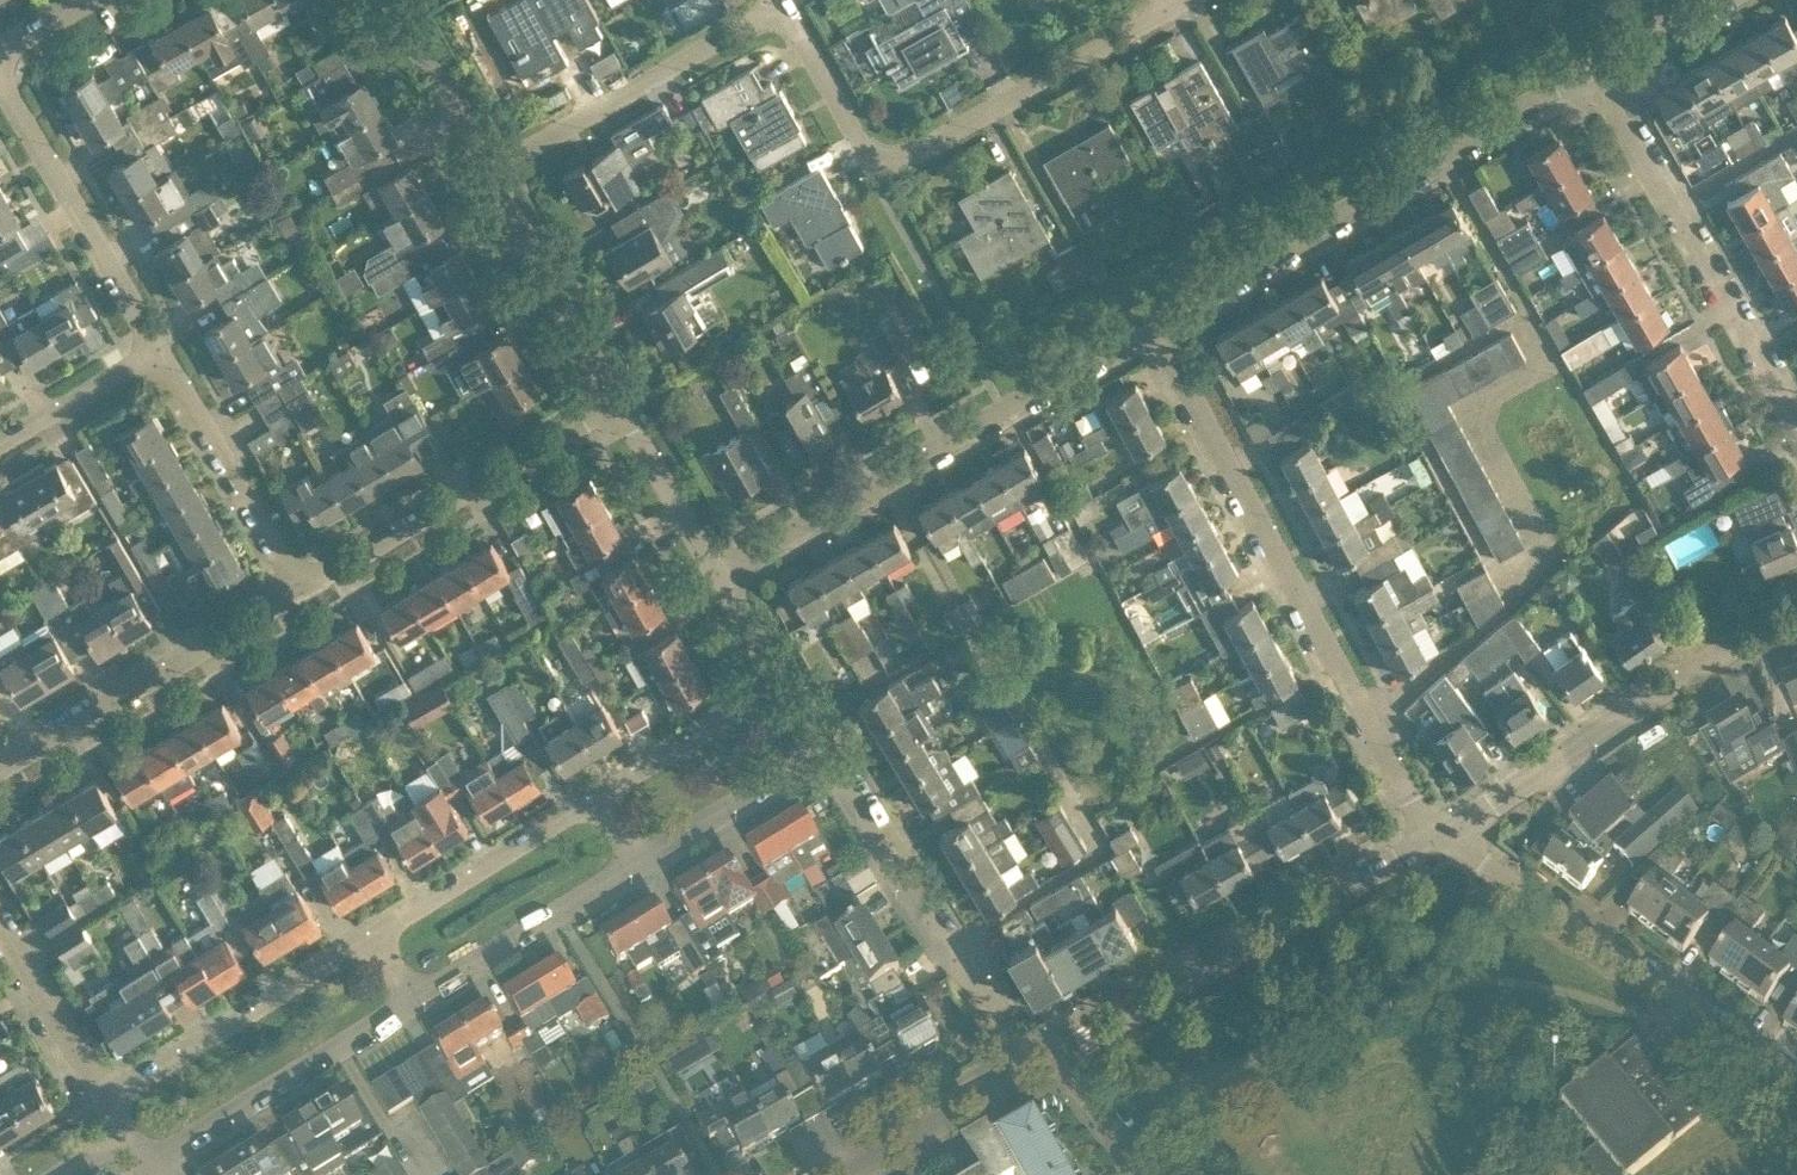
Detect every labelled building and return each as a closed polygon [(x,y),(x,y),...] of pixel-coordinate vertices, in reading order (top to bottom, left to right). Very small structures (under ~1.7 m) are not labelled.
[(238,22),(258,58),(259,57),(268,52),(271,50),(262,35),(258,27),(259,27),(255,19),(283,4),(281,0),(244,0),(252,14),(238,22)] [(283,4),(291,18),(293,23),(308,14),(311,12),(305,1),(307,0),(281,0),(283,4)] [(488,15),(500,37),(512,31),(523,50),(519,52),(513,56),(511,56),(522,75),(523,74),(550,59),(553,66),(555,65),(566,59),(567,58),(557,39),(554,34),(568,26),(571,31),(579,45),(580,44),(601,33),(602,32),(596,21),(600,19),(589,0),(516,0),(490,14),(488,15)] [(880,39),(882,43),(892,59),(886,63),(888,67),(890,66),(900,84),(918,74),(924,70),(920,65),(928,60),(930,63),(935,60),(936,63),(958,51),(954,45),(965,39),(964,38),(960,30),(980,19),(969,0),(918,0),(926,13),(914,20),(913,17),(895,28),(896,30),(880,39)] [(888,10),(907,0),(882,0),(888,10)] [(1456,21),(1447,27),(1454,40),(1490,19),(1479,0),(1444,0),(1456,21)] [(224,30),(210,5),(182,21),(198,51),(213,74),(242,59),(245,64),(258,58),(238,22),(224,30)] [(1263,26),(1226,47),(1227,48),(1232,46),(1264,102),(1280,93),(1281,92),(1275,81),(1300,66),(1311,86),(1312,87),(1335,74),(1300,13),(1267,32),(1260,36),(1257,31),(1264,28),(1263,26)] [(1759,31),(1778,62),(1780,67),(1789,81),(1796,77),(1796,69),(1796,25),(1793,28),(1785,15),(1759,31)] [(147,40),(133,48),(147,72),(155,89),(180,76),(174,64),(197,52),(198,51),(182,21),(154,36),(147,40)] [(1759,31),(1734,46),(1752,77),(1760,91),(1773,84),(1768,74),(1780,67),(1778,62),(1759,31)] [(844,37),(833,43),(839,54),(850,48),(844,37)] [(337,46),(313,60),(320,73),(345,59),(337,46)] [(1734,46),(1708,61),(1726,92),(1734,106),(1760,91),(1752,77),(1734,46)] [(147,72),(133,48),(120,55),(114,54),(104,59),(113,73),(99,81),(93,71),(63,89),(66,94),(64,95),(67,100),(66,105),(73,118),(108,97),(136,82),(134,79),(147,72)] [(614,49),(591,62),(598,75),(621,62),(614,49)] [(314,109),(328,112),(339,131),(380,107),(379,107),(364,81),(365,81),(364,79),(358,83),(345,59),(320,73),(301,84),(314,109)] [(1235,151),(1251,180),(1277,165),(1266,147),(1261,137),(1249,117),(1247,113),(1235,121),(1200,60),(1165,80),(1167,84),(1158,89),(1156,86),(1155,85),(1154,86),(1155,87),(1131,100),(1145,125),(1158,147),(1181,134),(1191,151),(1209,140),(1211,143),(1215,140),(1214,138),(1224,132),(1235,151)] [(1708,61),(1682,75),(1701,107),(1709,121),(1734,106),(1726,92),(1708,61)] [(1682,75),(1656,91),(1674,122),(1684,139),(1710,124),(1709,121),(1701,107),(1682,75)] [(704,100),(693,106),(706,129),(713,125),(707,115),(711,113),(718,126),(731,118),(759,167),(806,140),(798,126),(801,125),(781,89),(777,91),(771,81),(763,86),(745,96),(734,77),(701,95),(704,100)] [(1787,100),(1796,117),(1796,95),(1787,100)] [(158,96),(128,114),(130,118),(139,133),(161,120),(169,115),(158,96)] [(108,97),(73,118),(80,131),(85,131),(88,137),(91,136),(94,141),(109,132),(123,123),(108,97)] [(241,97),(232,102),(238,114),(247,109),(241,97)] [(627,168),(632,165),(622,148),(673,119),(663,102),(611,132),(617,143),(564,173),(582,205),(597,209),(619,197),(630,190),(633,179),(627,168)] [(354,157),(327,173),(336,188),(368,169),(365,165),(372,161),(367,151),(389,139),(395,135),(395,134),(394,134),(388,123),(383,115),(379,108),(380,108),(380,107),(339,131),(354,157)] [(690,123),(699,118),(693,107),(683,112),(690,123)] [(1266,108),(1250,117),(1261,137),(1266,147),(1277,165),(1293,156),(1283,137),(1266,108)] [(161,120),(139,133),(147,145),(147,146),(169,133),(177,128),(169,115),(161,120)] [(255,116),(244,122),(254,139),(265,133),(255,116)] [(1754,119),(1745,125),(1750,134),(1756,145),(1757,146),(1767,140),(1754,119)] [(1099,193),(1092,181),(1115,168),(1114,166),(1129,157),(1109,122),(1045,159),(1084,227),(1115,209),(1104,190),(1099,193)] [(1750,134),(1733,145),(1740,156),(1757,146),(1756,145),(1750,134)] [(1545,182),(1576,164),(1559,136),(1522,158),(1530,171),(1537,167),(1545,182)] [(1715,145),(1694,156),(1701,169),(1722,157),(1728,154),(1720,141),(1715,145)] [(1749,168),(1724,183),(1732,196),(1727,199),(1743,227),(1775,209),(1786,202),(1787,201),(1777,185),(1794,175),(1795,175),(1780,150),(1749,168)] [(126,160),(110,169),(126,195),(155,177),(141,153),(140,151),(126,160)] [(336,188),(331,190),(339,204),(363,190),(372,204),(390,194),(398,209),(427,192),(427,191),(423,185),(419,177),(412,166),(412,165),(412,164),(406,167),(383,180),(382,178),(375,182),(368,170),(368,169),(336,188)] [(1592,192),(1576,164),(1545,182),(1532,189),(1514,199),(1520,210),(1537,200),(1539,203),(1552,195),(1561,210),(1592,192)] [(851,220),(820,165),(760,199),(773,224),(790,214),(805,241),(812,242),(815,241),(829,265),(863,246),(850,221),(851,220)] [(155,177),(126,195),(141,221),(148,217),(157,231),(165,227),(185,215),(185,214),(209,200),(221,193),(213,179),(187,194),(172,168),(155,177)] [(1021,189),(1009,168),(988,180),(987,178),(982,180),(984,183),(960,197),(977,226),(960,236),(971,257),(983,274),(1034,244),(1049,236),(1021,189)] [(1484,217),(1499,208),(1495,201),(1483,181),(1469,189),(1481,210),(1484,217)] [(643,225),(606,247),(607,248),(628,283),(648,271),(671,258),(660,239),(664,237),(676,230),(684,212),(679,203),(684,193),(678,182),(665,189),(633,208),(643,225)] [(0,192),(0,266),(7,262),(4,257),(28,243),(18,227),(14,221),(19,218),(3,190),(0,192)] [(391,268),(416,254),(408,239),(413,237),(443,220),(443,218),(442,218),(427,193),(428,192),(427,192),(398,209),(383,217),(396,240),(368,256),(365,270),(370,280),(391,268)] [(158,249),(154,251),(161,262),(164,260),(173,275),(217,249),(220,247),(208,227),(220,220),(217,213),(228,206),(221,193),(209,200),(185,214),(185,215),(193,228),(173,240),(172,241),(158,249)] [(299,195),(290,201),(296,211),(305,205),(299,195)] [(1786,202),(1792,213),(1794,212),(1796,210),(1796,195),(1787,201),(1786,202)] [(1452,199),(1425,215),(1450,257),(1455,265),(1465,259),(1461,251),(1477,242),(1474,237),(1469,227),(1464,220),(1452,199)] [(1743,227),(1759,255),(1791,236),(1796,233),(1796,218),(1794,212),(1792,213),(1786,202),(1775,209),(1743,227)] [(289,211),(277,219),(287,234),(302,224),(293,209),(290,212),(289,211)] [(1575,234),(1562,241),(1577,265),(1577,266),(1590,259),(1620,241),(1604,213),(1583,225),(1573,231),(1575,234)] [(1450,257),(1425,215),(1399,230),(1416,258),(1429,251),(1437,265),(1450,257)] [(1503,216),(1489,225),(1496,237),(1510,229),(1503,216)] [(1507,256),(1537,238),(1527,219),(1510,229),(1496,237),(1507,256)] [(1414,282),(1425,275),(1415,259),(1416,258),(1399,230),(1373,245),(1398,287),(1409,280),(1414,282)] [(1759,255),(1775,282),(1796,269),(1796,233),(1791,236),(1759,255)] [(1087,236),(1074,243),(1091,272),(1090,273),(1096,283),(1097,282),(1109,275),(1104,265),(1087,236)] [(1517,273),(1548,255),(1537,238),(1507,256),(1517,273)] [(1605,286),(1636,268),(1620,241),(1590,259),(1605,286)] [(28,243),(4,257),(7,262),(13,271),(36,257),(28,244),(28,243)] [(1061,263),(1047,272),(1058,291),(1073,283),(1090,273),(1091,272),(1074,243),(1056,254),(1061,263)] [(416,254),(391,268),(399,281),(403,279),(419,308),(431,301),(475,276),(471,269),(466,261),(460,250),(460,248),(454,252),(449,254),(443,245),(419,259),(416,254)] [(666,349),(706,326),(695,306),(705,300),(699,289),(734,269),(731,264),(732,264),(721,245),(676,271),(655,283),(663,297),(643,309),(666,349)] [(1410,309),(1398,287),(1373,245),(1347,261),(1353,271),(1341,278),(1358,308),(1388,290),(1393,299),(1387,302),(1395,317),(1410,309)] [(217,249),(173,275),(189,301),(214,286),(222,300),(249,284),(241,269),(234,257),(225,262),(217,249)] [(345,288),(363,280),(356,265),(339,272),(345,288)] [(1577,265),(1559,275),(1559,276),(1565,286),(1583,276),(1577,266),(1577,265)] [(1621,314),(1652,295),(1636,268),(1605,286),(1621,314)] [(1775,282),(1791,310),(1796,307),(1796,269),(1775,282)] [(231,314),(206,329),(221,355),(262,330),(268,327),(258,314),(279,297),(265,274),(249,284),(222,300),(231,314)] [(1328,286),(1322,275),(1295,291),(1312,319),(1321,335),(1333,329),(1331,324),(1342,317),(1351,331),(1366,323),(1357,308),(1358,308),(1341,278),(1328,286)] [(436,337),(423,345),(430,358),(471,335),(468,330),(469,330),(463,320),(483,309),(491,304),(490,303),(483,291),(479,284),(475,277),(476,277),(475,276),(431,301),(448,330),(436,337)] [(61,303),(42,315),(60,345),(86,330),(81,323),(97,314),(76,279),(56,291),(54,291),(61,303)] [(1481,285),(1470,291),(1476,302),(1489,324),(1503,316),(1506,314),(1515,309),(1502,287),(1487,295),(1481,285)] [(843,291),(827,300),(831,307),(847,298),(843,291)] [(1310,348),(1324,340),(1321,335),(1312,319),(1295,291),(1269,306),(1286,335),(1292,345),(1293,347),(1305,340),(1310,348)] [(1581,314),(1599,304),(1592,292),(1574,302),(1581,314)] [(1652,295),(1621,314),(1630,329),(1637,341),(1647,335),(1668,323),(1652,295)] [(1473,334),(1489,324),(1476,302),(1460,311),(1473,334)] [(16,361),(30,353),(34,361),(60,345),(42,315),(35,304),(8,320),(0,306),(0,333),(16,361)] [(1269,306),(1243,321),(1260,350),(1265,361),(1277,354),(1292,345),(1286,335),(1269,306)] [(1575,335),(1562,310),(1547,318),(1560,343),(1575,335)] [(849,386),(847,386),(865,417),(902,395),(886,368),(880,358),(891,352),(897,362),(914,352),(891,314),(863,330),(872,345),(864,350),(859,353),(857,359),(862,367),(867,375),(849,386)] [(784,315),(771,322),(777,332),(776,333),(781,342),(795,334),(790,325),(784,315)] [(1241,378),(1261,365),(1266,362),(1265,361),(1260,350),(1243,321),(1216,337),(1241,378)] [(356,322),(346,328),(354,342),(364,336),(356,322)] [(1572,342),(1561,349),(1565,356),(1570,365),(1612,340),(1603,325),(1602,324),(1572,342)] [(1455,327),(1443,334),(1449,347),(1458,342),(1462,340),(1455,327)] [(281,363),(262,330),(221,355),(236,381),(253,371),(259,381),(249,387),(256,400),(280,386),(300,375),(306,371),(296,355),(281,363)] [(1512,365),(1526,358),(1511,331),(1498,339),(1512,365)] [(5,377),(1,370),(16,361),(0,333),(0,380),(5,377)] [(471,335),(430,358),(436,368),(442,368),(447,367),(449,367),(455,366),(461,364),(475,388),(481,385),(523,361),(523,360),(519,354),(515,346),(508,334),(508,333),(499,337),(482,347),(479,343),(474,333),(471,335)] [(1499,372),(1512,365),(1498,339),(1485,346),(1499,372)] [(1650,365),(1642,370),(1647,378),(1643,381),(1652,397),(1654,396),(1665,389),(1696,371),(1680,345),(1681,344),(1680,343),(1659,355),(1648,362),(1650,365)] [(1486,379),(1499,372),(1485,346),(1472,353),(1486,379)] [(330,361),(328,362),(337,378),(357,367),(355,363),(347,350),(330,361)] [(796,396),(768,412),(783,437),(794,457),(832,436),(821,417),(809,396),(825,387),(810,360),(804,350),(790,358),(796,368),(785,375),(796,396)] [(1473,386),(1486,379),(1472,353),(1459,360),(1473,386)] [(1583,387),(1591,402),(1597,412),(1609,405),(1603,395),(1636,374),(1638,373),(1630,359),(1626,362),(1583,387)] [(1460,393),(1473,386),(1459,360),(1446,367),(1460,393)] [(523,361),(481,385),(504,426),(529,412),(523,398),(539,388),(539,387),(538,387),(532,376),(527,368),(523,361),(524,361),(523,361)] [(1280,385),(1290,380),(1281,365),(1271,370),(1280,385)] [(1420,414),(1447,400),(1460,393),(1446,367),(1406,388),(1420,414)] [(1269,391),(1280,385),(1271,370),(1261,376),(1269,391)] [(407,371),(400,375),(406,385),(410,391),(417,387),(407,371)] [(1665,389),(1654,396),(1662,410),(1673,404),(1680,416),(1712,399),(1696,371),(1665,389)] [(1357,375),(1348,381),(1358,399),(1368,394),(1357,375)] [(1087,444),(1101,437),(1122,426),(1122,425),(1150,410),(1136,383),(1094,405),(1104,422),(1081,435),(1087,444)] [(1331,414),(1358,398),(1348,383),(1322,398),(1331,414)] [(735,384),(723,391),(735,412),(748,405),(735,384)] [(264,413),(288,399),(280,386),(256,400),(264,413)] [(295,412),(303,425),(302,425),(304,428),(326,415),(309,386),(288,399),(295,412)] [(271,426),(295,412),(288,399),(264,413),(271,426)] [(1669,423),(1666,424),(1667,425),(1669,425),(1684,450),(1682,451),(1683,452),(1696,444),(1727,426),(1733,423),(1724,407),(1722,408),(1718,410),(1712,399),(1680,416),(1669,423)] [(368,428),(372,435),(396,475),(421,459),(417,452),(422,449),(423,451),(439,441),(425,417),(415,400),(368,428)] [(1454,413),(1447,400),(1420,414),(1427,427),(1454,413)] [(438,410),(425,417),(439,441),(452,433),(438,410)] [(1136,453),(1165,437),(1150,410),(1122,425),(1122,426),(1136,453)] [(248,438),(247,439),(255,452),(256,453),(256,452),(279,439),(296,429),(300,427),(302,425),(303,425),(295,412),(271,426),(271,425),(248,438)] [(134,459),(138,457),(167,439),(152,413),(113,437),(125,457),(128,463),(134,459)] [(1435,441),(1461,426),(1454,413),(1427,427),(1435,441)] [(1275,447),(1305,431),(1297,418),(1268,434),(1275,447)] [(1441,454),(1468,439),(1461,426),(1435,441),(1441,454)] [(1683,452),(1667,461),(1673,472),(1686,464),(1696,481),(1684,488),(1693,503),(1705,496),(1726,484),(1745,473),(1745,472),(1737,458),(1744,454),(1743,453),(1734,437),(1730,431),(1727,426),(1696,444),(1683,452)] [(745,430),(702,455),(714,476),(721,472),(732,493),(770,471),(758,451),(746,431),(746,430),(745,430)] [(1033,440),(1048,467),(1063,458),(1047,431),(1033,440)] [(1624,435),(1614,441),(1620,451),(1635,443),(1629,432),(1624,435)] [(1409,433),(1398,440),(1403,450),(1415,444),(1409,433)] [(396,475),(372,435),(361,441),(358,436),(344,445),(370,490),(396,475)] [(1074,464),(1106,446),(1101,437),(1087,444),(1087,445),(1070,455),(1074,464)] [(1345,457),(1360,449),(1355,438),(1340,446),(1345,457)] [(136,492),(153,482),(182,464),(167,439),(138,457),(146,470),(129,480),(136,492)] [(1449,467),(1475,452),(1468,439),(1441,454),(1449,467)] [(1296,483),(1325,467),(1311,440),(1282,456),(1296,483)] [(94,482),(109,473),(90,441),(75,449),(94,482)] [(1635,443),(1620,451),(1628,465),(1647,454),(1639,441),(1635,443)] [(345,505),(370,490),(344,445),(332,452),(341,467),(327,475),(345,505)] [(1022,504),(1034,496),(1048,488),(1025,447),(998,463),(1022,504)] [(1351,467),(1366,459),(1360,449),(1345,457),(1351,467)] [(1456,480),(1482,465),(1475,452),(1449,467),(1456,480)] [(88,486),(72,459),(60,466),(57,460),(46,467),(42,461),(27,470),(58,522),(70,515),(96,499),(88,486)] [(996,519),(1022,504),(998,463),(972,477),(996,519)] [(168,507),(197,490),(182,464),(153,482),(168,507)] [(1125,516),(1108,525),(1114,535),(1137,523),(1146,518),(1166,507),(1194,491),(1180,464),(1151,480),(1137,487),(1145,502),(1124,514),(1125,516)] [(1463,493),(1489,478),(1482,465),(1456,480),(1463,493)] [(326,475),(321,466),(316,468),(283,488),(300,517),(313,510),(319,520),(345,505),(327,475),(326,475)] [(1311,510),(1339,494),(1325,467),(1296,483),(1311,510)] [(46,529),(58,522),(27,470),(11,480),(14,485),(3,491),(7,497),(0,501),(0,513),(19,545),(46,529)] [(575,523),(606,505),(590,477),(547,503),(563,529),(575,523)] [(970,534),(996,519),(972,477),(945,493),(962,521),(970,534)] [(1470,506),(1496,491),(1489,478),(1463,493),(1470,506)] [(1733,505),(1756,557),(1748,560),(1753,571),(1766,566),(1796,552),(1796,539),(1796,537),(1792,527),(1789,521),(1786,522),(1782,513),(1789,510),(1796,507),(1796,493),(1788,478),(1773,487),(1771,488),(1733,505)] [(1071,507),(1093,495),(1086,482),(1064,495),(1071,507)] [(109,508),(122,500),(113,485),(100,493),(109,508)] [(1340,494),(1311,510),(1325,536),(1354,521),(1353,520),(1369,512),(1356,488),(1340,496),(1340,494)] [(183,533),(212,515),(197,490),(168,507),(183,533)] [(1137,523),(1114,535),(1123,551),(1137,542),(1153,533),(1152,530),(1157,527),(1172,519),(1180,534),(1209,518),(1194,491),(1166,507),(1146,518),(1137,523)] [(1477,519),(1503,505),(1496,491),(1470,506),(1477,519)] [(1383,492),(1369,500),(1374,509),(1374,510),(1386,503),(1389,502),(1383,492)] [(945,493),(919,508),(935,536),(943,549),(959,539),(971,561),(982,556),(970,534),(962,521),(945,493)] [(1080,523),(1102,511),(1093,495),(1071,507),(1080,523)] [(118,523),(131,515),(122,500),(109,508),(118,523)] [(1354,521),(1325,536),(1339,564),(1353,557),(1360,570),(1402,547),(1394,533),(1382,539),(1374,523),(1394,512),(1389,502),(1386,503),(1374,510),(1374,509),(1369,512),(1353,520),(1354,521)] [(570,542),(565,545),(579,570),(584,568),(596,561),(607,555),(601,545),(621,533),(614,520),(606,505),(575,523),(582,535),(570,542)] [(1484,532),(1510,518),(1503,505),(1477,519),(1484,532)] [(0,513),(0,556),(19,545),(0,513)] [(185,565),(227,540),(212,515),(183,533),(170,540),(185,565)] [(1195,560),(1223,544),(1209,518),(1180,534),(1188,548),(1195,560)] [(1491,545),(1517,531),(1510,518),(1484,532),(1491,545)] [(884,566),(911,551),(894,522),(867,538),(884,566)] [(1652,523),(1635,532),(1642,544),(1659,535),(1652,523)] [(1060,547),(1049,553),(1061,573),(1071,567),(1088,557),(1069,524),(1052,534),(1060,547)] [(1629,593),(1644,582),(1607,530),(1591,541),(1629,593)] [(520,554),(535,545),(526,531),(512,539),(520,554)] [(1498,558),(1524,544),(1517,531),(1491,545),(1498,558)] [(1060,547),(1052,534),(1042,540),(1049,553),(1060,547)] [(118,536),(104,544),(121,572),(109,579),(118,595),(105,603),(125,636),(151,621),(148,615),(136,595),(148,587),(118,536)] [(139,558),(152,551),(143,536),(130,543),(139,558)] [(857,581),(884,566),(867,538),(841,552),(857,581)] [(204,589),(213,584),(236,570),(243,566),(227,540),(185,565),(197,587),(204,589)] [(482,588),(505,574),(509,572),(508,570),(491,542),(464,558),(482,588)] [(1367,584),(1355,591),(1369,618),(1411,596),(1433,584),(1411,543),(1402,547),(1360,570),(1367,584)] [(1159,579),(1144,587),(1150,599),(1177,585),(1188,579),(1197,597),(1187,603),(1193,614),(1204,609),(1204,608),(1231,593),(1223,580),(1238,572),(1223,544),(1195,560),(1174,571),(1174,572),(1159,579)] [(1168,562),(1174,571),(1195,560),(1188,548),(1167,559),(1168,562)] [(149,574),(161,566),(152,551),(139,558),(149,574)] [(864,592),(858,582),(857,581),(841,552),(815,568),(831,596),(840,591),(846,603),(864,592)] [(596,561),(584,568),(592,582),(605,606),(608,605),(649,581),(633,553),(612,565),(607,555),(596,561)] [(89,555),(80,561),(86,571),(95,565),(89,555)] [(1035,588),(1055,576),(1043,555),(1023,567),(1035,588)] [(455,604),(482,588),(464,558),(437,574),(455,604)] [(1174,572),(1174,571),(1168,562),(1154,570),(1159,579),(1174,572)] [(243,566),(236,570),(247,589),(257,583),(246,564),(243,566)] [(1014,600),(1035,588),(1023,567),(1002,579),(1014,600)] [(1465,600),(1495,584),(1486,567),(1456,583),(1465,600)] [(541,593),(553,586),(543,568),(531,575),(541,593)] [(811,623),(829,613),(822,601),(831,596),(815,568),(788,583),(811,623)] [(427,620),(455,604),(437,574),(410,591),(427,620)] [(68,603),(52,575),(40,581),(69,629),(83,653),(95,646),(99,652),(125,636),(105,603),(92,610),(84,595),(71,603),(71,601),(68,603)] [(170,610),(184,601),(182,600),(167,576),(155,583),(154,583),(170,610)] [(1177,585),(1187,603),(1197,597),(1188,579),(1177,585)] [(45,621),(21,636),(22,638),(29,649),(48,682),(50,681),(52,686),(66,678),(63,673),(75,666),(71,661),(57,636),(69,629),(40,581),(29,588),(46,616),(44,617),(45,621)] [(627,645),(651,631),(645,621),(664,610),(649,581),(608,605),(623,632),(621,634),(627,645)] [(904,601),(914,595),(906,581),(895,586),(904,601)] [(516,592),(515,593),(531,622),(547,612),(530,584),(516,592)] [(1477,624),(1503,601),(1504,601),(1495,584),(1465,600),(1477,624)] [(895,586),(885,592),(903,624),(913,618),(903,601),(904,601),(895,586)] [(410,591),(382,607),(394,628),(397,633),(387,639),(395,654),(434,631),(427,620),(410,591)] [(1204,609),(1200,611),(1222,651),(1239,642),(1268,626),(1253,599),(1239,607),(1231,593),(1204,608),(1204,609)] [(969,624),(982,617),(970,595),(957,603),(969,624)] [(1411,596),(1369,618),(1383,645),(1412,629),(1426,622),(1411,596)] [(1643,611),(1634,598),(1613,613),(1623,626),(1611,635),(1618,645),(1632,664),(1665,640),(1644,611),(1643,611)] [(196,620),(209,613),(201,600),(189,607),(196,620)] [(956,632),(969,624),(957,603),(943,611),(956,632)] [(569,625),(582,618),(578,610),(565,616),(569,625)] [(860,625),(853,611),(843,617),(863,651),(874,646),(861,624),(860,625)] [(1130,616),(1143,641),(1159,633),(1149,615),(1142,619),(1138,612),(1130,616)] [(1525,658),(1541,647),(1532,635),(1515,612),(1499,624),(1517,647),(1525,658)] [(849,660),(863,651),(843,617),(829,625),(849,660)] [(564,619),(550,627),(557,638),(571,630),(564,619)] [(357,622),(329,638),(347,668),(375,652),(369,642),(357,622)] [(1479,676),(1517,647),(1499,624),(1463,655),(1445,671),(1455,684),(1472,667),(1479,676)] [(1253,668),(1282,652),(1268,626),(1239,642),(1253,668)] [(692,657),(675,629),(656,641),(651,631),(627,645),(648,682),(692,657)] [(1398,672),(1427,657),(1412,629),(1383,645),(1398,672)] [(1582,646),(1571,629),(1558,638),(1544,648),(1555,664),(1575,693),(1602,674),(1583,645),(1582,646)] [(571,630),(557,638),(583,681),(597,672),(592,664),(582,647),(571,630)] [(496,634),(479,643),(485,654),(502,645),(496,634)] [(7,673),(22,698),(48,682),(22,638),(0,652),(0,677),(7,673)] [(329,638),(302,654),(320,684),(334,676),(340,686),(353,678),(329,638)] [(592,664),(604,658),(593,640),(582,647),(592,664)] [(958,642),(944,651),(953,664),(967,655),(958,642)] [(479,643),(461,654),(467,665),(485,654),(479,643)] [(1257,702),(1276,691),(1297,680),(1282,652),(1253,668),(1240,676),(1249,693),(1252,691),(1257,702)] [(330,700),(320,684),(302,654),(275,671),(293,701),(306,693),(316,708),(330,700)] [(677,703),(708,686),(692,657),(648,682),(658,698),(670,692),(677,703)] [(603,682),(614,676),(604,658),(592,664),(597,672),(603,682)] [(955,666),(954,674),(957,679),(970,671),(964,661),(955,666)] [(419,667),(407,674),(416,688),(428,681),(419,667)] [(1526,687),(1513,668),(1484,689),(1496,707),(1515,734),(1545,713),(1527,686),(1526,687)] [(969,679),(955,687),(967,708),(981,699),(996,690),(997,690),(984,669),(969,679)] [(257,722),(293,701),(275,671),(248,687),(258,704),(249,709),(257,722)] [(1445,671),(1429,686),(1454,724),(1450,727),(1435,737),(1433,739),(1446,759),(1443,761),(1456,780),(1489,758),(1474,736),(1485,728),(1486,729),(1488,728),(1486,725),(1459,690),(1455,684),(1445,671)] [(903,675),(888,684),(880,689),(860,701),(876,728),(904,711),(927,697),(941,689),(932,674),(910,687),(903,675)] [(537,710),(516,676),(503,684),(518,709),(520,708),(525,717),(537,710)] [(1178,709),(1179,709),(1202,696),(1191,676),(1167,688),(1178,709)] [(1779,684),(1789,706),(1792,714),(1793,714),(1796,723),(1796,676),(1779,684)] [(392,685),(399,697),(409,691),(411,690),(404,678),(402,679),(392,685)] [(440,680),(426,689),(436,705),(440,711),(454,703),(440,680)] [(503,684),(487,693),(501,718),(501,719),(502,747),(487,756),(514,800),(515,799),(517,802),(519,803),(532,796),(529,791),(541,783),(535,773),(522,752),(538,742),(524,718),(525,717),(520,708),(518,709),(503,684)] [(591,684),(563,701),(566,705),(574,719),(594,750),(621,733),(609,713),(602,702),(591,684)] [(1281,726),(1313,708),(1302,689),(1270,707),(1281,726)] [(1216,690),(1204,695),(1219,723),(1230,717),(1216,690)] [(999,725),(1013,716),(1000,694),(978,707),(991,729),(999,725)] [(1219,723),(1204,695),(1202,697),(1202,696),(1179,709),(1194,736),(1219,723)] [(892,754),(920,736),(934,728),(924,712),(933,707),(927,697),(904,711),(876,728),(892,754)] [(223,702),(195,718),(213,748),(221,761),(237,752),(229,739),(241,732),(235,722),(223,702)] [(594,750),(574,719),(566,705),(551,714),(559,728),(547,736),(566,767),(594,750)] [(1699,734),(1698,735),(1716,764),(1721,761),(1729,774),(1752,761),(1758,770),(1782,756),(1763,724),(1760,718),(1746,726),(1734,707),(1706,725),(1708,729),(1700,735),(1699,734)] [(632,730),(649,720),(643,709),(625,719),(632,730)] [(349,733),(366,723),(360,711),(342,722),(349,733)] [(1013,716),(999,725),(1014,750),(1028,741),(1013,716)] [(186,764),(213,748),(195,718),(168,735),(186,764)] [(381,720),(368,728),(374,738),(387,730),(381,720)] [(330,743),(349,733),(342,722),(325,732),(330,743)] [(1014,750),(999,725),(991,729),(989,731),(1004,756),(1009,753),(1014,750)] [(277,731),(266,737),(282,763),(298,754),(282,728),(277,731)] [(167,796),(195,780),(186,765),(186,764),(168,735),(141,751),(159,781),(158,781),(167,796)] [(927,748),(920,736),(892,754),(907,779),(949,754),(945,746),(927,748)] [(1211,758),(1223,752),(1217,740),(1205,747),(1211,758)] [(1784,745),(1796,781),(1796,740),(1784,745)] [(1018,768),(1037,756),(1028,741),(1014,750),(1009,753),(1018,768)] [(247,784),(266,774),(249,743),(238,749),(249,769),(241,773),(247,784)] [(449,747),(435,756),(436,758),(437,758),(458,791),(467,786),(486,817),(514,800),(487,756),(486,755),(463,770),(449,747)] [(1199,749),(1189,754),(1195,765),(1205,759),(1199,749)] [(131,797),(158,781),(159,781),(141,751),(113,767),(131,797)] [(949,754),(907,779),(923,806),(942,794),(951,808),(979,791),(971,776),(966,779),(958,764),(956,765),(955,764),(949,754)] [(1195,765),(1189,754),(1177,761),(1182,771),(1195,765)] [(414,799),(413,800),(415,804),(424,818),(440,845),(468,828),(449,797),(458,791),(437,758),(436,758),(426,764),(428,767),(438,784),(414,799)] [(438,784),(428,767),(404,782),(414,799),(438,784)] [(1623,776),(1613,785),(1628,803),(1639,793),(1623,776)] [(96,778),(70,793),(92,830),(116,816),(113,812),(115,811),(108,798),(96,778)] [(1305,781),(1287,791),(1312,834),(1341,818),(1332,803),(1348,794),(1341,780),(1327,788),(1324,782),(1313,779),(1306,783),(1305,781)] [(1634,810),(1628,803),(1613,785),(1610,782),(1567,820),(1573,826),(1562,840),(1583,856),(1586,852),(1590,846),(1591,848),(1623,820),(1634,810)] [(214,810),(231,801),(224,788),(206,798),(214,810)] [(253,788),(236,797),(236,798),(242,807),(255,828),(272,818),(253,788)] [(960,823),(941,834),(952,852),(957,861),(1002,833),(1012,827),(1004,815),(997,820),(979,830),(971,816),(988,806),(979,791),(951,808),(960,823)] [(1253,831),(1261,845),(1275,837),(1283,851),(1312,834),(1287,791),(1259,805),(1243,814),(1253,831)] [(1678,792),(1646,820),(1665,842),(1697,813),(1678,792)] [(70,793),(45,808),(67,845),(92,830),(70,793)] [(343,802),(340,804),(362,839),(343,851),(345,855),(350,863),(351,863),(367,890),(395,873),(382,853),(378,846),(387,841),(385,836),(364,803),(358,793),(349,798),(343,802)] [(376,795),(364,803),(385,836),(394,831),(396,835),(401,841),(413,862),(440,845),(424,818),(415,804),(400,813),(393,802),(392,801),(385,805),(378,794),(376,795)] [(195,821),(214,810),(206,798),(188,808),(195,821)] [(231,801),(214,810),(220,820),(242,807),(236,798),(231,801)] [(827,802),(813,810),(817,816),(831,808),(827,802)] [(149,829),(161,821),(150,803),(137,810),(149,829)] [(1049,839),(1074,824),(1060,803),(1036,818),(1049,839)] [(45,808),(20,823),(42,860),(67,845),(45,808)] [(1634,810),(1623,820),(1633,831),(1645,821),(1635,809),(1634,810)] [(276,818),(273,820),(305,873),(317,866),(312,857),(285,813),(276,818)] [(802,877),(816,868),(810,858),(824,850),(801,813),(774,830),(796,867),(802,877)] [(1246,853),(1261,845),(1253,831),(1243,814),(1227,824),(1229,827),(1203,843),(1203,842),(1201,843),(1207,852),(1225,884),(1254,867),(1246,853)] [(1632,870),(1665,842),(1646,820),(1645,821),(1633,831),(1613,848),(1632,870)] [(0,835),(0,848),(14,871),(15,870),(17,874),(42,860),(20,823),(0,835)] [(1063,862),(1087,847),(1074,824),(1049,839),(1063,862)] [(1126,876),(1141,867),(1128,845),(1139,839),(1130,825),(1110,836),(1119,851),(1113,854),(1126,876)] [(774,830),(746,847),(758,867),(762,874),(764,877),(755,883),(765,898),(774,913),(792,902),(784,888),(802,877),(796,867),(774,830)] [(973,886),(1001,869),(1014,861),(1014,860),(1018,859),(1002,833),(957,861),(973,886)] [(1196,900),(1225,884),(1207,852),(1201,843),(1199,838),(1180,848),(1188,862),(1179,867),(1181,870),(1164,880),(1178,904),(1193,895),(1196,900)] [(1602,865),(1586,852),(1583,856),(1562,840),(1560,839),(1542,862),(1581,892),(1602,865)] [(320,869),(345,855),(343,851),(338,842),(312,857),(317,866),(320,869)] [(146,843),(133,851),(146,873),(148,876),(161,868),(159,865),(146,843)] [(1644,890),(1627,913),(1654,934),(1680,899),(1687,890),(1672,879),(1683,865),(1662,849),(1647,863),(1635,873),(1649,884),(1644,890)] [(249,871),(259,886),(285,869),(276,854),(249,871)] [(350,863),(345,855),(320,869),(317,871),(340,907),(367,890),(351,863),(350,863)] [(728,858),(700,875),(717,902),(727,919),(754,903),(754,904),(765,898),(755,883),(746,888),(745,885),(740,878),(728,858)] [(1014,861),(1001,869),(973,886),(989,913),(1037,883),(1029,869),(1022,873),(1014,861)] [(285,869),(259,886),(261,889),(262,889),(271,905),(291,937),(307,928),(310,933),(321,926),(318,921),(298,888),(288,873),(285,869)] [(832,884),(827,887),(813,895),(826,916),(828,915),(854,898),(842,879),(836,869),(826,875),(832,884)] [(1075,894),(1090,919),(1110,952),(1121,946),(1124,951),(1137,943),(1134,938),(1136,937),(1116,903),(1103,911),(1081,872),(1068,880),(1076,893),(1075,894)] [(818,873),(805,881),(813,895),(827,887),(818,873)] [(727,919),(717,902),(700,875),(673,892),(689,918),(679,924),(706,970),(721,960),(716,952),(739,938),(727,919)] [(224,879),(211,887),(230,919),(240,913),(258,941),(265,953),(291,937),(271,905),(262,889),(261,889),(239,903),(224,879)] [(1068,880),(1054,888),(1062,902),(1075,894),(1076,893),(1068,880)] [(101,901),(116,892),(109,881),(94,890),(101,901)] [(212,918),(188,933),(219,982),(245,966),(237,954),(229,940),(220,925),(230,919),(211,887),(198,895),(212,918)] [(1719,928),(1736,905),(1713,887),(1695,911),(1680,899),(1654,934),(1682,954),(1704,926),(1714,934),(1719,928)] [(76,916),(86,910),(101,901),(94,890),(79,899),(69,904),(76,916)] [(1037,916),(1051,908),(1044,895),(1030,903),(1037,916)] [(134,896),(121,903),(129,917),(142,909),(134,896)] [(765,898),(754,904),(764,919),(774,913),(765,898)] [(1736,985),(1761,951),(1747,940),(1764,917),(1741,899),(1736,905),(1719,928),(1730,936),(1709,965),(1736,985)] [(51,931),(71,919),(76,916),(69,904),(67,900),(41,916),(51,931)] [(654,903),(627,920),(644,947),(652,961),(657,969),(679,956),(692,978),(706,970),(679,924),(671,929),(654,903)] [(1043,947),(1031,927),(1037,924),(1026,906),(1001,921),(1012,939),(1018,935),(1023,943),(1011,951),(1038,996),(1062,981),(1042,947),(1043,947)] [(818,926),(814,929),(823,944),(839,969),(843,967),(852,961),(881,943),(864,915),(858,919),(850,907),(838,914),(818,926)] [(1090,919),(1077,927),(1071,916),(1060,922),(1087,966),(1097,960),(1100,966),(1113,958),(1110,953),(1110,952),(1090,919)] [(230,919),(220,925),(229,940),(239,933),(230,919)] [(1050,927),(1045,919),(1037,924),(1031,927),(1043,947),(1042,947),(1062,981),(1087,966),(1060,922),(1059,922),(1058,921),(1050,927)] [(652,961),(644,947),(627,920),(600,937),(616,964),(627,958),(636,972),(652,961)] [(65,955),(91,938),(80,921),(54,937),(65,955)] [(137,964),(115,977),(146,1027),(172,1011),(170,1008),(166,1001),(176,994),(138,932),(134,926),(133,924),(122,931),(127,940),(124,942),(137,964)] [(149,925),(138,932),(176,994),(186,988),(190,995),(192,998),(218,982),(188,933),(186,930),(171,939),(174,944),(166,949),(152,924),(149,925)] [(1796,984),(1796,941),(1794,939),(1777,963),(1761,951),(1736,985),(1764,1006),(1785,977),(1796,986),(1796,984)] [(881,943),(852,961),(877,1001),(868,1007),(877,1022),(911,1003),(903,990),(893,974),(898,971),(881,943)] [(585,1004),(576,989),(559,962),(532,979),(559,1023),(576,1013),(587,1033),(609,1019),(596,998),(585,1004)] [(520,968),(497,977),(501,989),(524,980),(520,968)] [(774,971),(763,978),(771,992),(782,985),(774,971)] [(640,1005),(651,998),(636,974),(625,980),(640,1005)] [(710,976),(702,981),(707,990),(715,986),(710,976)] [(120,1043),(146,1027),(115,977),(89,994),(100,1011),(120,1043)] [(539,1074),(554,1065),(536,1037),(559,1023),(532,979),(504,996),(521,1023),(522,1026),(514,1032),(522,1046),(530,1058),(539,1074)] [(763,980),(752,986),(760,1000),(771,993),(763,980)] [(790,986),(770,997),(779,1011),(798,1000),(790,986)] [(877,1023),(869,1028),(890,1064),(902,1057),(905,1063),(920,1055),(922,1058),(936,1050),(934,1047),(938,1044),(931,1031),(937,1027),(921,997),(911,1003),(877,1022),(877,1023)] [(486,1007),(458,1024),(475,1051),(488,1043),(497,1058),(511,1049),(513,1052),(522,1046),(514,1032),(504,1037),(498,1028),(486,1007)] [(1783,1026),(1796,1037),(1796,1007),(1783,1026)] [(10,1030),(1,1016),(0,1017),(0,1036),(10,1030)] [(459,1120),(467,1114),(460,1102),(466,1097),(459,1085),(486,1070),(475,1051),(458,1024),(431,1041),(435,1048),(421,1057),(438,1086),(446,1097),(453,1109),(459,1120)] [(869,1028),(828,1051),(852,1094),(881,1077),(877,1071),(890,1064),(869,1028)] [(675,1076),(719,1049),(708,1031),(691,1041),(694,1045),(667,1061),(675,1076)] [(996,1048),(986,1034),(970,1044),(980,1059),(996,1048)] [(1700,1119),(1634,1039),(1559,1102),(1593,1143),(1586,1150),(1588,1153),(1580,1160),(1593,1174),(1633,1174),(1700,1119)] [(522,1046),(513,1052),(520,1064),(530,1058),(522,1046)] [(798,1063),(785,1071),(801,1100),(814,1092),(824,1110),(835,1103),(852,1094),(828,1051),(801,1067),(798,1063)] [(426,1093),(438,1086),(421,1057),(409,1064),(426,1093)] [(27,1062),(20,1060),(14,1064),(0,1073),(0,1078),(26,1122),(53,1105),(27,1062)] [(414,1101),(426,1093),(409,1064),(396,1072),(414,1101)] [(754,1111),(771,1141),(787,1131),(799,1124),(789,1107),(801,1100),(785,1071),(782,1066),(782,1065),(768,1073),(773,1082),(781,1096),(754,1111)] [(402,1108),(414,1101),(396,1072),(384,1079),(402,1108)] [(607,1073),(598,1079),(605,1090),(614,1084),(607,1073)] [(26,1122),(0,1078),(0,1138),(26,1122)] [(389,1116),(402,1108),(384,1079),(371,1087),(389,1116)] [(647,1082),(634,1090),(640,1101),(653,1092),(647,1082)] [(421,1113),(446,1097),(438,1086),(426,1093),(414,1101),(421,1113)] [(770,1141),(771,1141),(754,1111),(744,1093),(696,1120),(710,1144),(716,1141),(726,1158),(739,1151),(742,1157),(754,1150),(757,1155),(773,1146),(770,1141)] [(349,1106),(342,1095),(313,1113),(332,1145),(342,1161),(382,1137),(374,1125),(375,1124),(360,1100),(349,1106)] [(453,1109),(446,1097),(421,1113),(428,1125),(453,1109)] [(428,1125),(435,1137),(460,1121),(459,1120),(453,1109),(428,1125)] [(292,1127),(284,1132),(290,1142),(280,1149),(295,1173),(297,1174),(329,1174),(345,1165),(342,1161),(332,1145),(313,1113),(309,1116),(306,1112),(289,1123),(292,1127)] [(988,1143),(1007,1174),(1032,1174),(1057,1161),(1033,1118),(995,1140),(996,1142),(991,1145),(989,1141),(987,1142),(988,1143)] [(467,1133),(460,1121),(435,1137),(442,1149),(467,1133)] [(659,1127),(648,1133),(656,1146),(638,1157),(630,1143),(629,1144),(647,1174),(687,1174),(682,1167),(696,1159),(680,1131),(666,1139),(659,1127)] [(621,1132),(611,1137),(618,1148),(627,1142),(621,1132)] [(442,1149),(449,1161),(474,1145),(467,1133),(442,1149)] [(62,1159),(52,1142),(17,1163),(24,1174),(35,1174),(62,1159)] [(969,1154),(975,1166),(976,1165),(980,1173),(981,1174),(1007,1174),(988,1143),(981,1148),(969,1154)] [(629,1144),(619,1149),(626,1161),(606,1173),(607,1174),(647,1174),(629,1144)] [(449,1161),(456,1173),(482,1158),(474,1145),(449,1161)] [(521,1173),(539,1162),(528,1145),(510,1154),(510,1155),(511,1156),(521,1173)] [(259,1147),(252,1151),(249,1147),(232,1158),(234,1162),(230,1165),(237,1174),(290,1174),(276,1151),(266,1157),(259,1147)] [(511,1156),(510,1155),(488,1169),(489,1169),(484,1172),(485,1174),(511,1174),(517,1171),(519,1174),(521,1173),(511,1156)] [(484,1172),(489,1169),(488,1169),(482,1158),(456,1173),(457,1174),(485,1174),(484,1172)] [(1064,1158),(1063,1159),(1064,1160),(1059,1164),(1057,1161),(1032,1174),(1079,1174),(1064,1158)] [(230,1165),(227,1167),(224,1162),(203,1174),(237,1174),(230,1165)] [(399,1166),(384,1174),(405,1174),(399,1166)]
